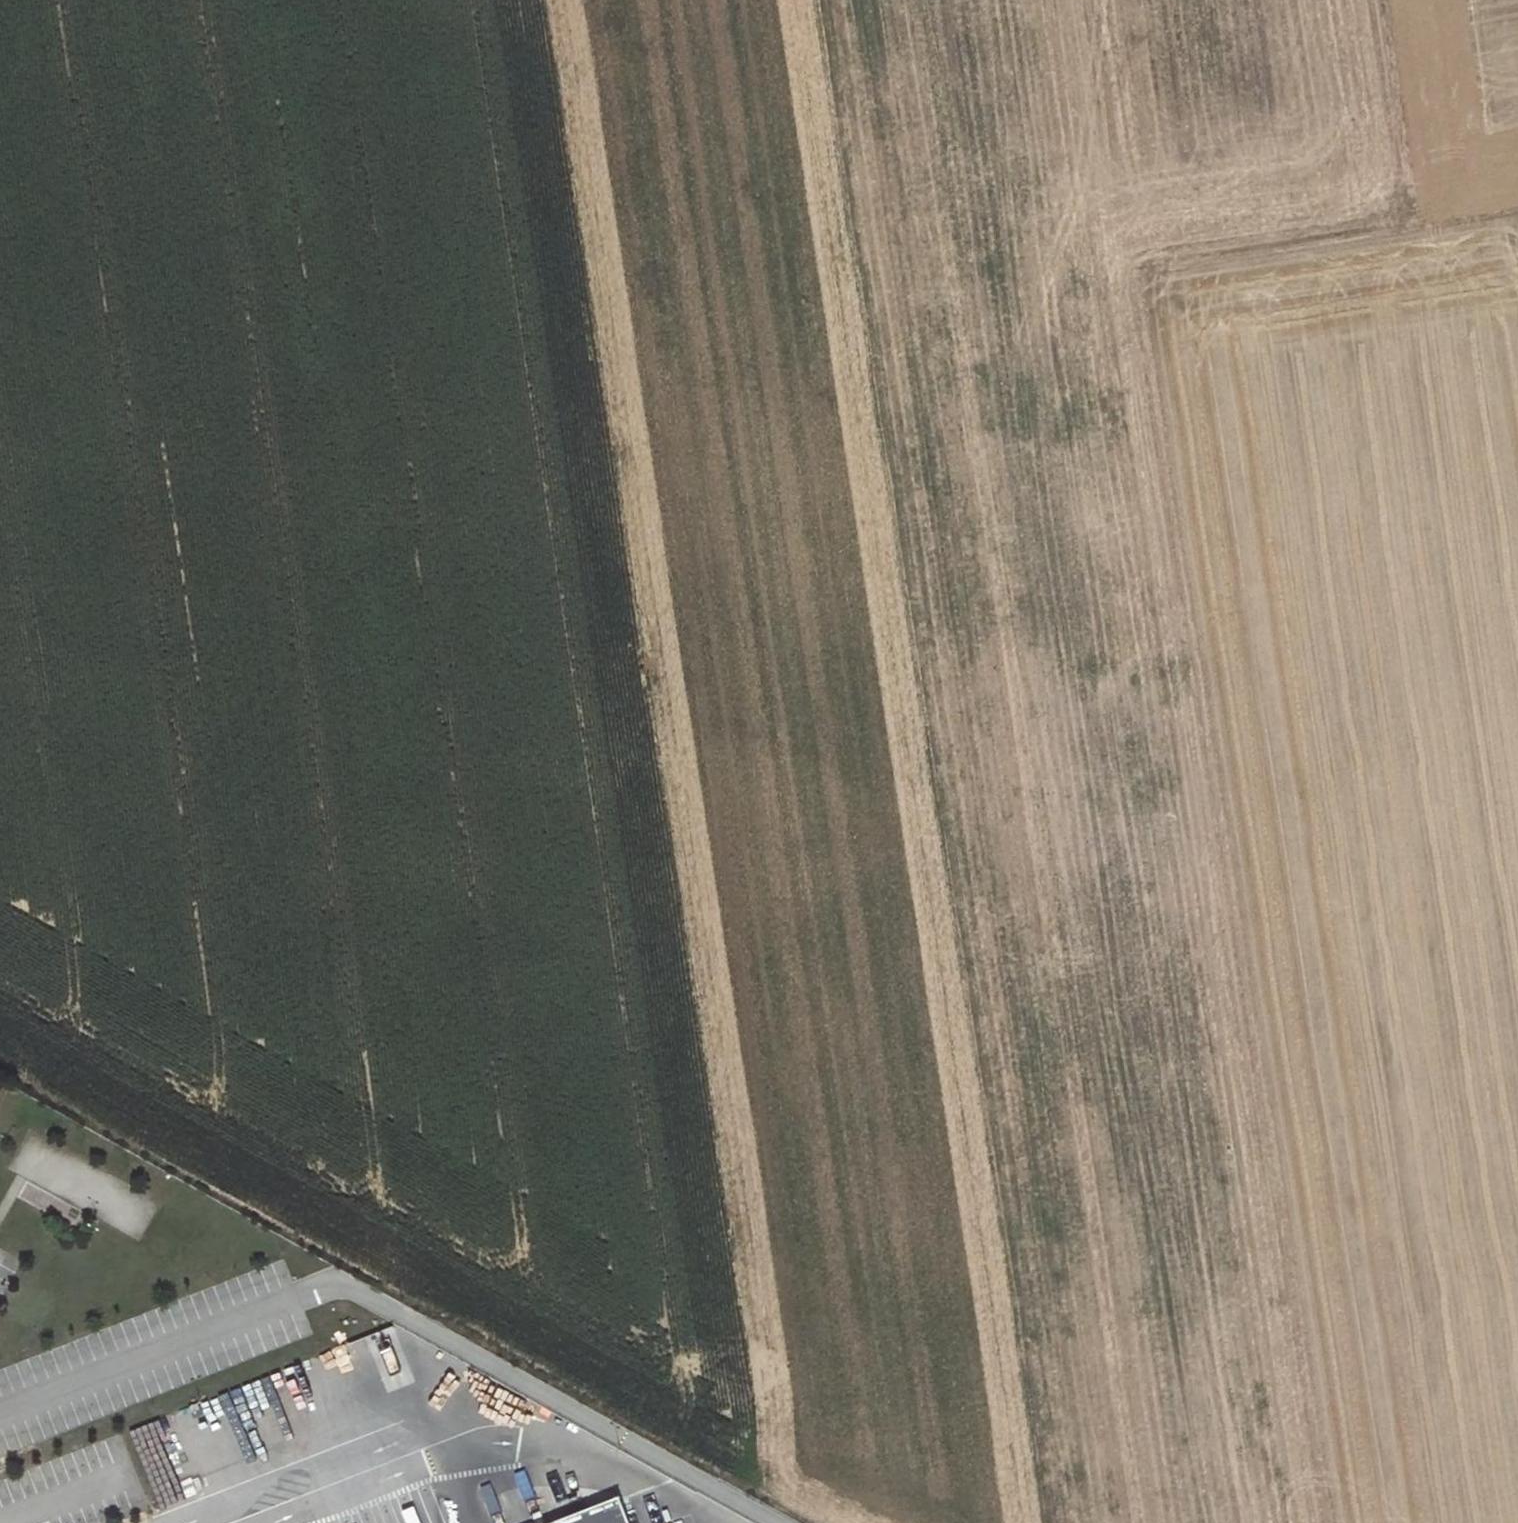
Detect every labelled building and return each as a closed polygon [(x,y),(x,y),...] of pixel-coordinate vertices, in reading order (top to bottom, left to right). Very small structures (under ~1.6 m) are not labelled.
[(558,1522),(638,1522),(627,1496),(558,1522)]
